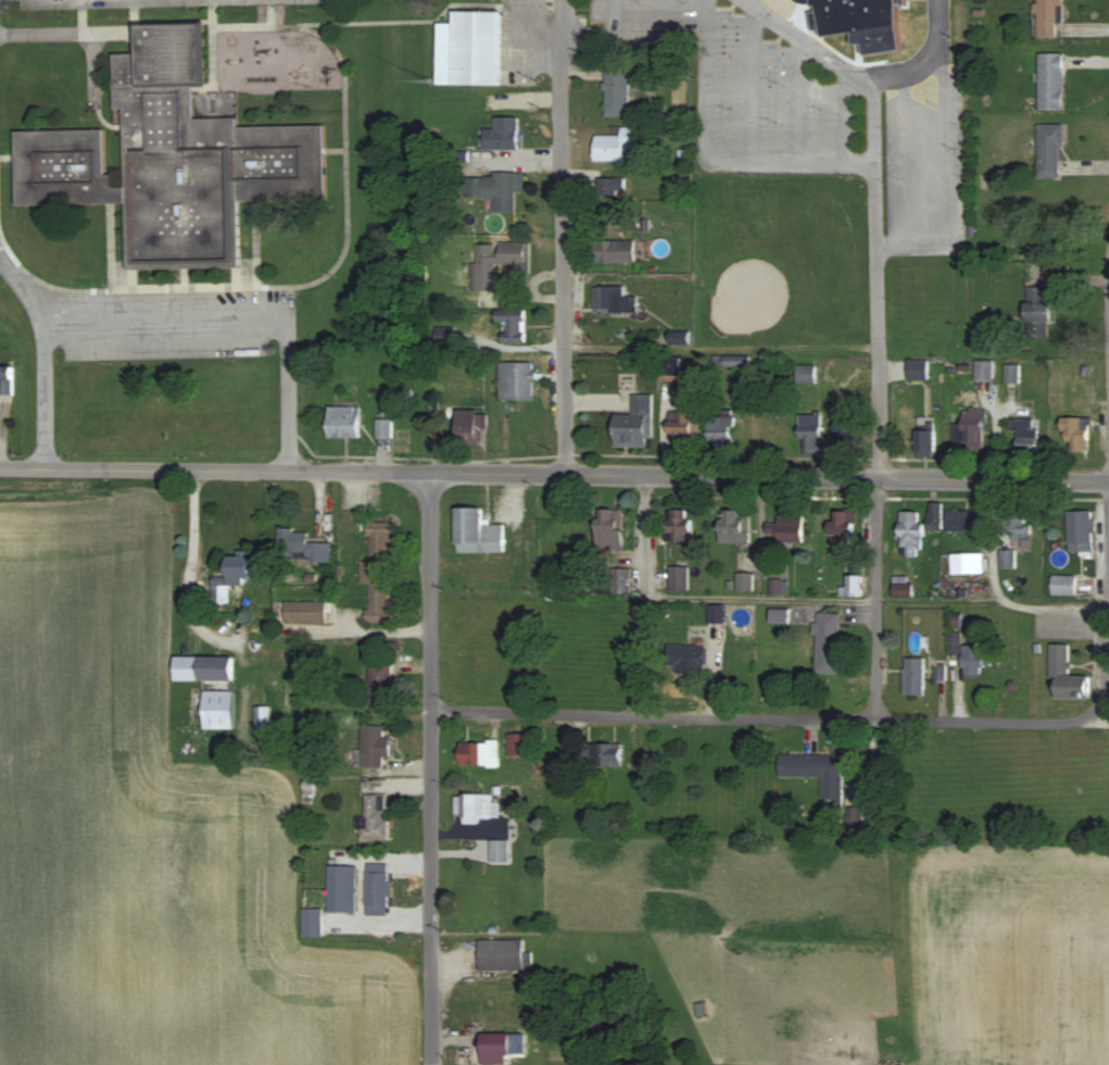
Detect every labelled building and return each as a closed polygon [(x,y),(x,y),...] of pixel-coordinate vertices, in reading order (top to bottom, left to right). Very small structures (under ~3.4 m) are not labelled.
[(815,33),(899,31),(898,0),(814,0),(815,33)] [(1062,0),(1035,0),(1035,38),(1056,38),(1056,22),(1062,22),(1062,0)] [(500,86),(500,11),(453,10),(453,23),(437,23),(436,85),(500,86)] [(324,125),(237,127),(237,117),(194,119),(193,86),(204,86),(202,23),(137,25),(137,53),(113,54),(115,110),(124,110),(126,187),(114,187),(114,174),(106,174),(104,129),(15,131),(17,206),(125,203),(128,271),(241,267),(239,203),(326,200),(324,125)] [(1062,53),(1037,53),(1037,110),(1062,110),(1062,53)] [(628,67),(604,67),(604,117),(628,117),(628,67)] [(484,129),(484,150),(518,150),(518,118),(494,118),(494,129),(484,129)] [(1061,124),(1037,124),(1037,178),(1061,178),(1061,124)] [(626,162),(626,150),(640,150),(640,128),(620,128),(620,136),(594,136),(594,162),(626,162)] [(524,175),(467,174),(466,198),(493,199),(493,211),(515,211),(515,192),(524,192),(524,175)] [(624,196),(624,179),(597,179),(597,196),(624,196)] [(591,264),(635,264),(635,241),(591,241),(591,264)] [(530,243),(499,243),(499,268),(530,268),(530,243)] [(494,245),(475,245),(475,289),(494,289),(494,245)] [(624,286),(595,286),(595,312),(638,312),(638,297),(624,297),(624,286)] [(1025,338),(1048,338),(1048,286),(1025,286),(1025,338)] [(526,314),(496,314),(496,323),(503,323),(503,342),(526,342),(526,314)] [(453,343),(453,327),(435,327),(435,343),(453,343)] [(750,368),(750,356),(712,356),(712,368),(750,368)] [(682,381),(682,357),(660,357),(660,381),(682,381)] [(927,380),(927,359),(906,359),(906,380),(927,380)] [(974,378),(991,378),(991,361),(974,361),(974,378)] [(533,399),(533,362),(499,362),(499,399),(533,399)] [(814,365),(797,365),(797,383),(814,383),(814,365)] [(1018,365),(1004,365),(1004,382),(1018,382),(1018,365)] [(12,366),(0,366),(0,394),(12,394),(12,366)] [(614,447),(652,447),(652,394),(632,394),(632,414),(614,414),(614,447)] [(327,438),(359,438),(359,406),(327,406),(327,438)] [(853,446),(853,406),(833,406),(833,446),(853,446)] [(962,409),(962,423),(952,423),(952,447),(983,447),(983,409),(962,409)] [(488,411),(456,411),(456,446),(480,446),(480,432),(488,432),(488,411)] [(669,444),(694,444),(694,411),(669,411),(669,444)] [(821,454),(821,415),(799,415),(799,454),(821,454)] [(709,449),(734,449),(734,416),(709,416),(709,449)] [(1064,417),(1064,450),(1086,450),(1086,417),(1064,417)] [(391,437),(391,419),(376,420),(377,437),(391,437)] [(1036,419),(1014,419),(1014,451),(1036,451),(1036,419)] [(913,429),(913,451),(933,451),(933,429),(913,429)] [(941,502),(928,502),(928,528),(941,528),(941,502)] [(503,552),(503,525),(493,525),(493,534),(481,535),(481,507),(455,507),(455,553),(503,552)] [(623,509),(597,509),(597,549),(623,549),(623,509)] [(749,510),(720,509),(719,542),(749,542),(749,510)] [(690,542),(690,510),(666,510),(666,542),(690,542)] [(851,554),(851,510),(830,510),(830,554),(851,554)] [(903,547),(903,555),(920,555),(920,510),(898,510),(898,547),(903,547)] [(978,510),(945,510),(945,531),(978,531),(978,510)] [(1066,552),(1092,552),(1092,510),(1066,510),(1066,552)] [(775,529),(775,542),(802,542),(802,515),(776,515),(776,529),(775,529)] [(1029,534),(1029,516),(1001,516),(1001,539),(1021,539),(1021,534),(1029,534)] [(392,522),(369,522),(368,562),(360,562),(360,584),(367,584),(366,623),(390,624),(392,522)] [(279,552),(307,552),(307,562),(325,562),(325,543),(307,543),(307,530),(279,530),(279,552)] [(1013,567),(1013,550),(999,550),(999,567),(1013,567)] [(982,573),(982,553),(950,553),(950,573),(982,573)] [(264,555),(225,556),(226,579),(265,578),(264,555)] [(667,566),(667,592),(688,592),(688,566),(667,566)] [(630,568),(611,568),(611,594),(630,594),(630,568)] [(838,587),(838,596),(860,596),(860,575),(846,575),(846,587),(838,587)] [(1050,595),(1074,595),(1074,575),(1050,575),(1050,595)] [(891,597),(910,597),(910,581),(891,581),(891,597)] [(226,602),(226,586),(212,586),(212,602),(226,602)] [(284,624),(326,624),(326,602),(284,602),(284,624)] [(838,613),(814,613),(814,674),(837,674),(838,613)] [(1086,699),(1086,675),(1068,675),(1068,644),(1050,644),(1050,699),(1086,699)] [(674,667),(674,673),(703,673),(703,645),(666,645),(666,667),(674,667)] [(961,645),(961,676),(979,676),(979,667),(990,667),(990,645),(961,645)] [(232,657),(172,657),(172,681),(201,681),(201,729),(232,729),(232,657)] [(903,658),(903,695),(923,695),(923,658),(903,658)] [(368,664),(368,704),(390,704),(390,664),(368,664)] [(254,736),(269,736),(269,706),(254,706),(254,736)] [(389,737),(383,737),(383,726),(360,726),(360,768),(381,768),(381,757),(389,757),(389,737)] [(531,734),(508,734),(508,756),(531,756),(531,734)] [(498,767),(498,742),(458,742),(458,767),(498,767)] [(621,743),(589,743),(589,766),(621,766),(621,743)] [(840,754),(777,754),(777,776),(820,776),(820,799),(829,799),(829,805),(840,805),(840,754)] [(387,839),(387,794),(362,794),(362,839),(387,839)] [(459,823),(480,823),(480,818),(493,818),(493,794),(459,794),(459,823)] [(490,840),(490,861),(508,861),(508,840),(490,840)] [(388,915),(387,863),(365,863),(366,915),(388,915)] [(327,866),(327,911),(354,911),(354,866),(327,866)] [(302,936),(321,936),(321,908),(302,908),(302,936)] [(478,969),(531,969),(531,952),(523,952),(523,940),(478,940),(478,969)] [(525,1034),(481,1034),(481,1064),(507,1064),(507,1055),(525,1055),(525,1034)]
